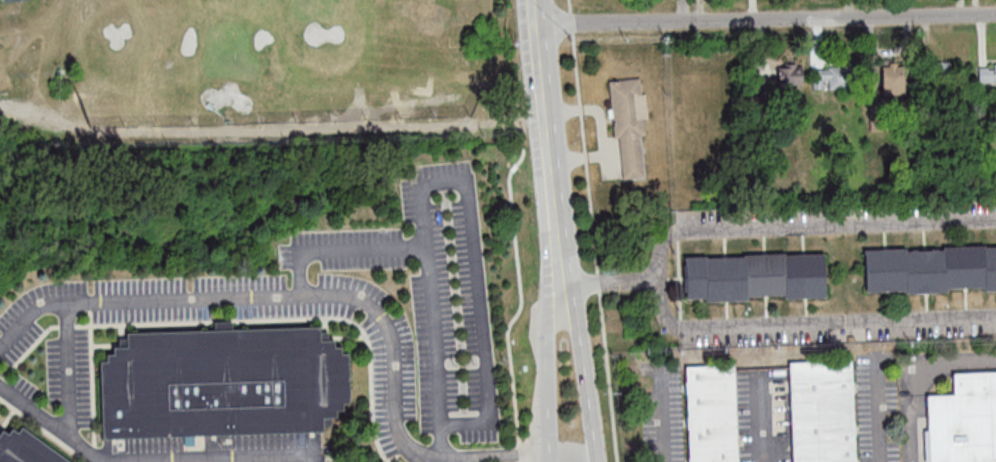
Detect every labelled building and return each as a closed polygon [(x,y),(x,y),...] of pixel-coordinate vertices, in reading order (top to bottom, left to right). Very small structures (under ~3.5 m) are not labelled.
[(978,62),(978,82),(995,82),(995,62),(978,62)] [(903,95),(903,63),(881,63),(881,95),(903,95)] [(802,64),(778,64),(778,84),(802,84),(802,64)] [(813,67),(813,84),(847,84),(847,67),(813,67)] [(649,176),(640,77),(610,80),(619,179),(649,176)] [(864,292),(995,288),(995,244),(863,248),(864,292)] [(685,255),(686,299),(825,295),(824,251),(685,255)] [(100,361),(102,437),(323,431),(323,417),(336,416),(336,409),(344,409),(343,402),(350,402),(348,353),(341,353),(341,346),(334,346),(334,339),(320,339),(320,326),(127,332),(128,346),(114,347),(114,354),(107,355),(107,361),(100,361)] [(791,461),(854,461),(849,358),(786,361),(791,461)] [(690,461),(738,461),(734,365),(686,367),(690,461)] [(929,461),(984,461),(995,461),(995,369),(953,372),(954,392),(925,394),(929,461)] [(22,426),(18,432),(12,428),(8,433),(3,429),(0,433),(0,461),(72,461),(22,426)]
